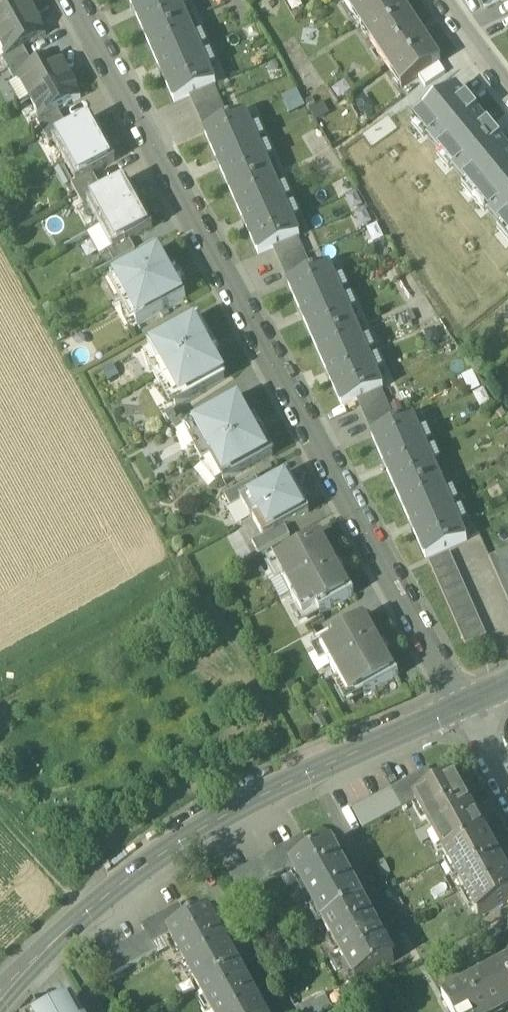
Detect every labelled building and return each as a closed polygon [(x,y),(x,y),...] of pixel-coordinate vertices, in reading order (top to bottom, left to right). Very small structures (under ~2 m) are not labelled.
[(0,7),(0,34),(35,15),(26,0),(13,0),(0,7)] [(177,0),(129,0),(149,43),(189,26),(177,0)] [(399,0),(344,0),(361,26),(400,1),(399,0)] [(439,62),(400,1),(361,26),(401,87),(418,77),(438,64),(439,62)] [(0,34),(0,45),(6,57),(7,58),(24,49),(46,36),(35,15),(0,34)] [(216,87),(189,26),(149,43),(176,105),(192,98),(214,88),(216,87)] [(24,49),(7,58),(6,57),(2,59),(8,71),(29,59),(24,49)] [(35,70),(19,79),(19,80),(30,100),(70,78),(58,58),(35,70)] [(29,59),(8,71),(14,82),(19,80),(19,79),(35,70),(29,59)] [(438,64),(418,77),(426,87),(445,73),(438,64)] [(70,78),(30,100),(41,121),(42,121),(58,112),(81,99),(70,78)] [(458,86),(416,119),(507,235),(507,150),(458,86)] [(214,88),(192,98),(206,130),(228,120),(214,88)] [(58,112),(42,121),(41,121),(37,123),(43,134),(64,122),(58,112)] [(246,117),(206,135),(233,196),(272,178),(246,117)] [(70,133),(53,142),(54,143),(65,163),(104,142),(102,137),(103,134),(99,133),(93,121),(70,133)] [(64,122),(43,134),(49,146),(54,143),(53,142),(70,133),(64,122)] [(104,142),(65,163),(76,183),(76,184),(93,175),(116,163),(109,150),(110,147),(106,146),(104,142)] [(93,175),(76,184),(76,183),(71,185),(78,197),(99,186),(93,175)] [(272,178),(233,196),(259,257),(275,250),(297,240),(299,239),(272,178)] [(135,198),(127,184),(104,196),(88,205),(88,206),(101,228),(140,207),(138,203),(139,199),(135,198)] [(99,186),(78,197),(84,209),(88,206),(88,205),(104,196),(99,186)] [(140,207),(101,228),(113,251),(113,252),(130,243),(153,230),(145,215),(146,212),(142,211),(140,207)] [(297,240),(275,250),(289,282),(311,272),(297,240)] [(130,243),(113,252),(113,251),(108,253),(115,264),(136,253),(130,243)] [(160,253),(111,280),(114,285),(114,289),(118,296),(121,298),(126,307),(126,310),(130,317),(133,320),(137,327),(186,300),(178,285),(182,283),(176,272),(172,274),(160,253)] [(330,269),(290,287),(317,348),(356,330),(330,269)] [(198,321),(149,348),(162,371),(154,376),(161,390),(165,388),(176,408),(225,381),(212,357),(218,354),(213,343),(211,344),(198,321)] [(356,330),(317,348),(343,409),(359,402),(381,392),(383,391),(356,330)] [(381,392),(359,402),(373,434),(395,424),(381,392)] [(250,427),(237,402),(188,429),(199,450),(195,452),(203,466),(211,461),(224,484),(273,457),(261,434),(262,433),(257,423),(250,427)] [(413,421),(373,439),(400,500),(440,482),(413,421)] [(262,491),(241,503),(241,504),(252,523),(253,522),(253,521),(299,496),(288,477),(262,491)] [(256,481),(225,498),(231,510),(241,504),(241,503),(262,491),(256,481)] [(440,482),(400,500),(427,561),(467,543),(440,482)] [(309,515),(299,496),(253,521),(253,522),(263,539),(264,540),(285,529),(309,515)] [(285,529),(264,540),(263,539),(253,545),(259,557),(291,539),(285,529)] [(321,536),(287,555),(290,561),(276,568),(303,618),(317,610),(320,616),(354,597),(321,536)] [(490,561),(507,602),(507,553),(490,561)] [(487,639),(450,555),(430,564),(466,648),(487,639)] [(366,618),(332,637),(335,642),(321,650),(348,700),(362,692),(365,697),(399,678),(366,618)] [(429,771),(391,792),(401,811),(415,803),(439,790),(429,771)] [(485,840),(453,782),(439,790),(415,803),(447,861),(485,840)] [(391,792),(353,812),(364,831),(401,811),(391,792)] [(303,839),(266,860),(276,880),(292,871),(314,858),(303,839)] [(447,861),(479,919),(507,902),(507,881),(485,840),(447,861)] [(314,858),(292,871),(324,928),(362,907),(331,849),(314,858)] [(266,860),(228,880),(239,900),(276,880),(266,860)] [(362,907),(324,928),(356,985),(394,964),(362,907)] [(179,908),(142,928),(147,936),(153,946),(170,938),(190,926),(179,908)] [(240,974),(208,916),(190,926),(170,938),(201,995),(240,974)] [(443,999),(450,1011),(506,1011),(507,1011),(507,964),(443,999)] [(201,995),(210,1011),(260,1011),(240,974),(201,995)] [(56,1011),(79,1011),(73,1003),(56,1011)]
